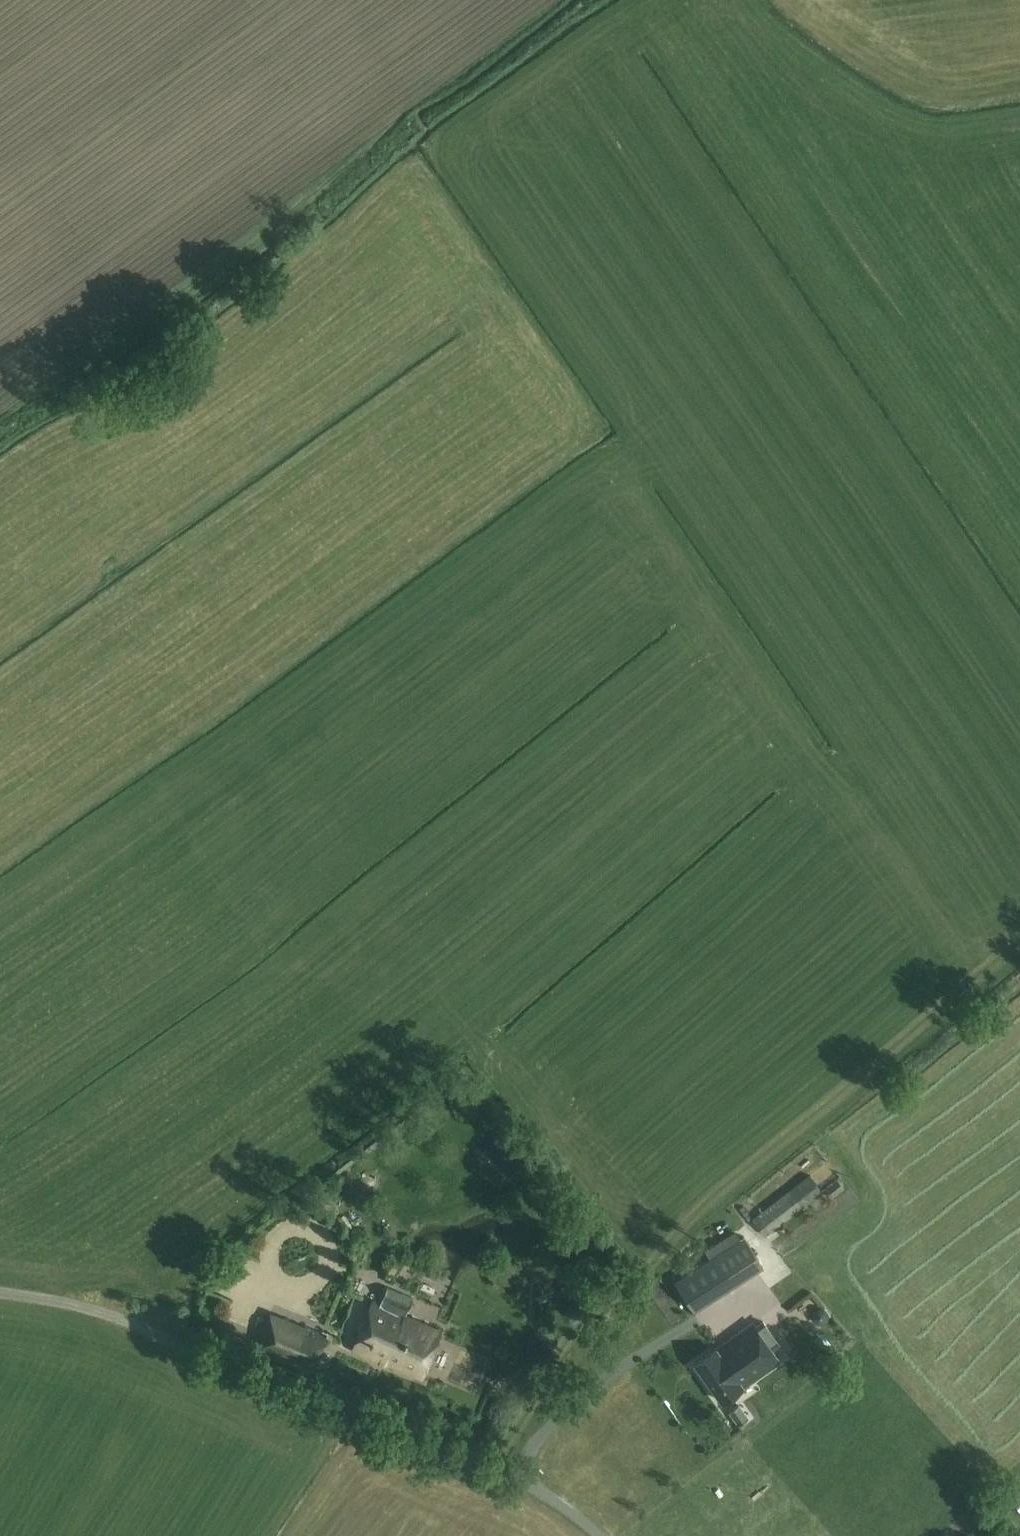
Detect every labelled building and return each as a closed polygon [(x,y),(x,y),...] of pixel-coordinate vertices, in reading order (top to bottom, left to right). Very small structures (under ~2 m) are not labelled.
[(765,1235),(822,1191),(809,1175),(752,1219),(765,1235)] [(744,1236),(676,1282),(695,1310),(763,1265),(744,1236)] [(380,1304),(372,1301),(353,1348),(381,1360),(381,1359),(423,1376),(442,1330),(421,1321),(424,1314),(409,1307),(413,1298),(387,1287),(380,1304)] [(311,1372),(326,1335),(270,1312),(255,1349),(311,1372)] [(728,1341),(755,1378),(779,1361),(771,1349),(778,1344),(763,1322),(755,1327),(753,1324),(728,1341)] [(716,1350),(716,1349),(695,1364),(722,1402),(742,1388),(742,1387),(755,1378),(728,1341),(716,1350)] [(748,1418),(738,1405),(729,1412),(738,1425),(748,1418)]
